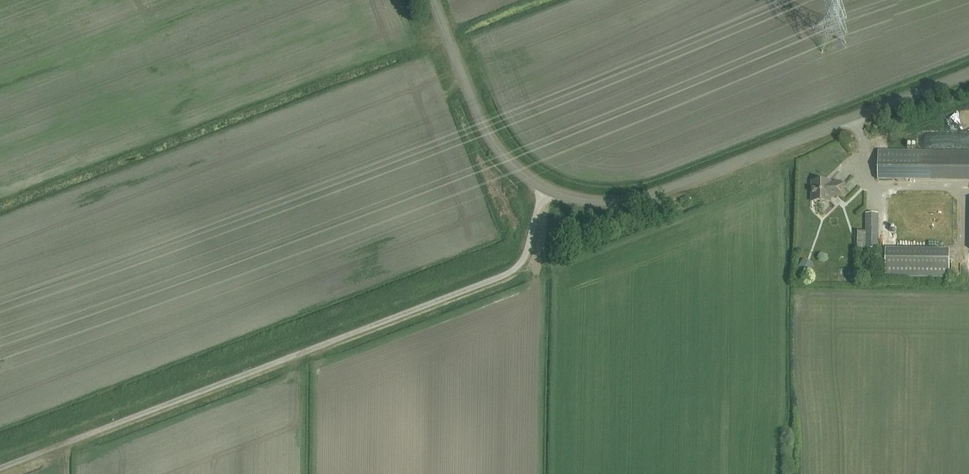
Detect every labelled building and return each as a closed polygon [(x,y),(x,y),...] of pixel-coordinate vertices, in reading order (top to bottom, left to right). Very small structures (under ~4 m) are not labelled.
[(879,151),(878,181),(968,182),(968,152),(879,151)] [(831,181),(813,181),(813,201),(831,201),(831,196),(844,196),(844,183),(831,183),(831,181)] [(879,214),(866,214),(866,232),(856,232),(856,249),(879,250),(879,214)] [(949,252),(886,252),(886,278),(949,279),(949,252)]
